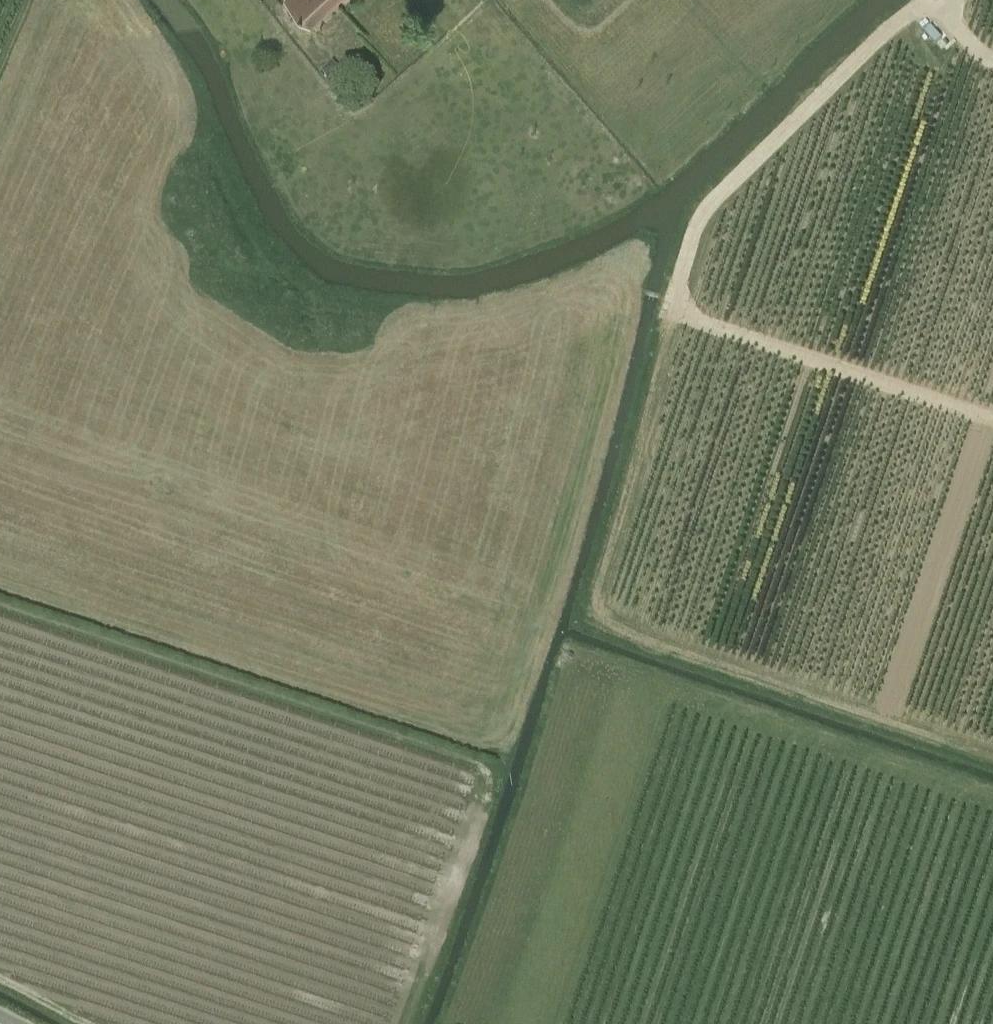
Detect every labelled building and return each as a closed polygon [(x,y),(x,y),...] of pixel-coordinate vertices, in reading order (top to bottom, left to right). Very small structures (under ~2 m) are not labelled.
[(310,21),(332,0),(291,0),(310,21)]
